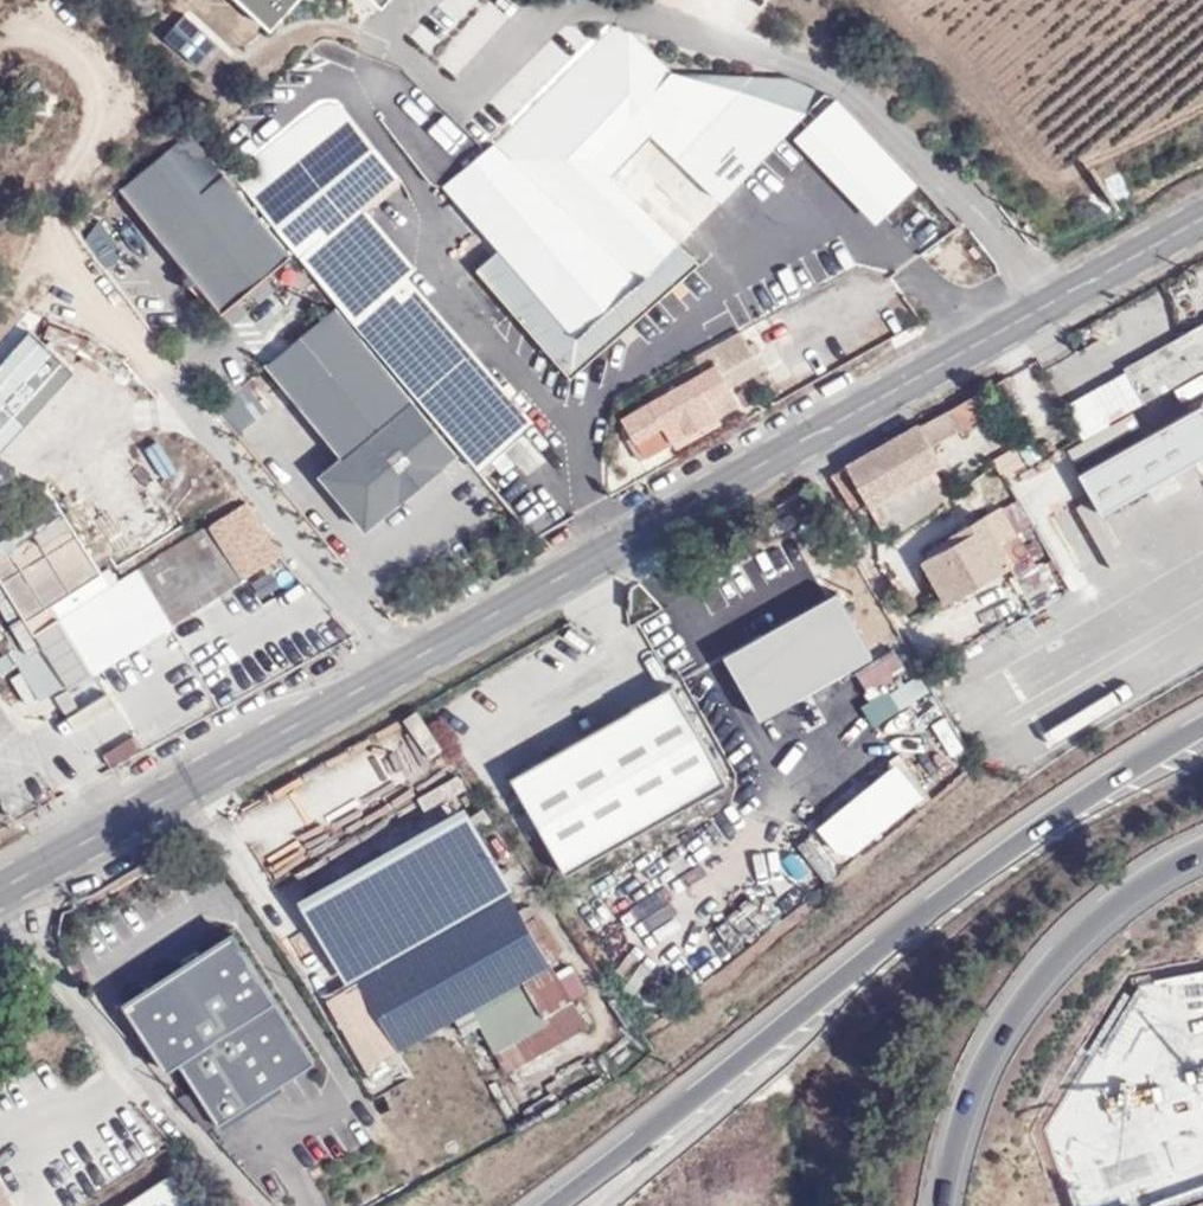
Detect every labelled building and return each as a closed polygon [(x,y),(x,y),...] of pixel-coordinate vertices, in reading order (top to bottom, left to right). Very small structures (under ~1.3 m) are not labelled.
[(271,22),(292,0),(247,0),(271,22)] [(368,12),(377,0),(352,0),(368,12)] [(826,90),(789,75),(737,74),(675,71),(631,26),(627,30),(618,22),(604,34),(631,39),(671,83),(763,80),(816,101),(826,90)] [(448,50),(462,61),(476,45),(462,34),(448,50)] [(816,101),(763,80),(671,83),(631,39),(604,34),(592,45),(494,143),(546,195),(556,186),(660,297),(698,263),(613,175),(652,133),(722,200),(816,101)] [(920,186),(837,100),(793,141),(875,226),(920,186)] [(462,449),(483,473),(532,431),(403,279),(413,270),(360,207),(396,176),(338,109),(330,106),(315,107),(303,116),(231,177),(338,305),(462,449)] [(190,133),(121,189),(223,312),(291,254),(190,133)] [(574,375),(660,297),(556,186),(546,195),(494,143),(444,186),(486,230),(477,238),(489,250),(496,243),(503,250),(481,271),(574,375)] [(104,224),(83,237),(102,268),(123,255),(104,224)] [(366,528),(462,449),(338,305),(268,364),(343,454),(320,473),(366,528)] [(0,362),(0,384),(55,334),(44,322),(0,362)] [(1124,343),(1115,328),(1090,343),(1100,359),(1124,343)] [(1202,338),(1158,361),(1156,359),(1133,372),(1135,375),(1068,413),(1085,440),(1153,402),(1150,396),(1202,367),(1202,338)] [(696,356),(696,358),(697,357),(709,351),(708,349),(696,356)] [(696,358),(699,362),(700,362),(704,370),(717,363),(709,351),(697,357),(696,358)] [(622,417),(645,457),(671,442),(718,415),(709,398),(730,386),(717,363),(704,370),(700,362),(699,362),(650,391),(650,392),(627,405),(631,412),(622,417)] [(269,408),(252,384),(221,407),(238,431),(269,408)] [(709,398),(718,415),(739,403),(730,386),(709,398)] [(1001,413),(990,390),(953,409),(963,427),(966,432),(1001,413)] [(963,427),(953,409),(909,433),(834,473),(854,509),(869,501),(925,472),(942,463),(933,443),(963,427)] [(671,442),(675,449),(722,422),(718,415),(671,442)] [(999,472),(1026,457),(1022,449),(995,464),(999,472)] [(1006,484),(1033,469),(1026,457),(999,472),(1006,484)] [(942,503),(925,472),(869,501),(883,527),(896,519),(901,527),(942,503)] [(22,693),(29,704),(65,682),(70,689),(106,666),(282,555),(247,501),(119,582),(116,578),(109,566),(102,571),(52,492),(0,561),(0,599),(5,608),(18,600),(37,631),(10,648),(24,670),(12,678),(22,693)] [(1032,527),(1016,500),(998,510),(1014,537),(1032,527)] [(1014,537),(998,510),(997,508),(948,538),(952,546),(923,563),(949,606),(1009,570),(1016,579),(1033,569),(1014,537)] [(993,603),(1008,630),(1054,604),(1033,569),(1016,579),(1022,588),(993,603)] [(761,710),(864,649),(840,607),(735,667),(761,710)] [(853,668),(867,697),(910,676),(896,647),(853,668)] [(876,727),(928,690),(914,671),(862,708),(876,727)] [(567,870),(729,780),(674,683),(512,773),(567,870)] [(435,815),(467,796),(454,775),(422,794),(435,815)] [(417,950),(513,894),(464,811),(302,905),(351,989),(417,950)] [(513,894),(417,950),(456,1018),(456,1017),(465,1034),(480,1025),(507,1071),(588,1025),(551,962),(560,957),(536,915),(528,920),(513,894)] [(237,922),(124,993),(170,1066),(187,1056),(225,1115),(321,1055),(237,922)] [(408,1067),(398,1051),(456,1018),(417,950),(351,989),(327,1001),(376,1085),(408,1067)] [(182,1074),(170,1083),(201,1129),(214,1120),(182,1074)] [(16,1205),(0,1177),(0,1205),(15,1205),(16,1205)] [(127,1205),(193,1205),(174,1177),(127,1205)]
